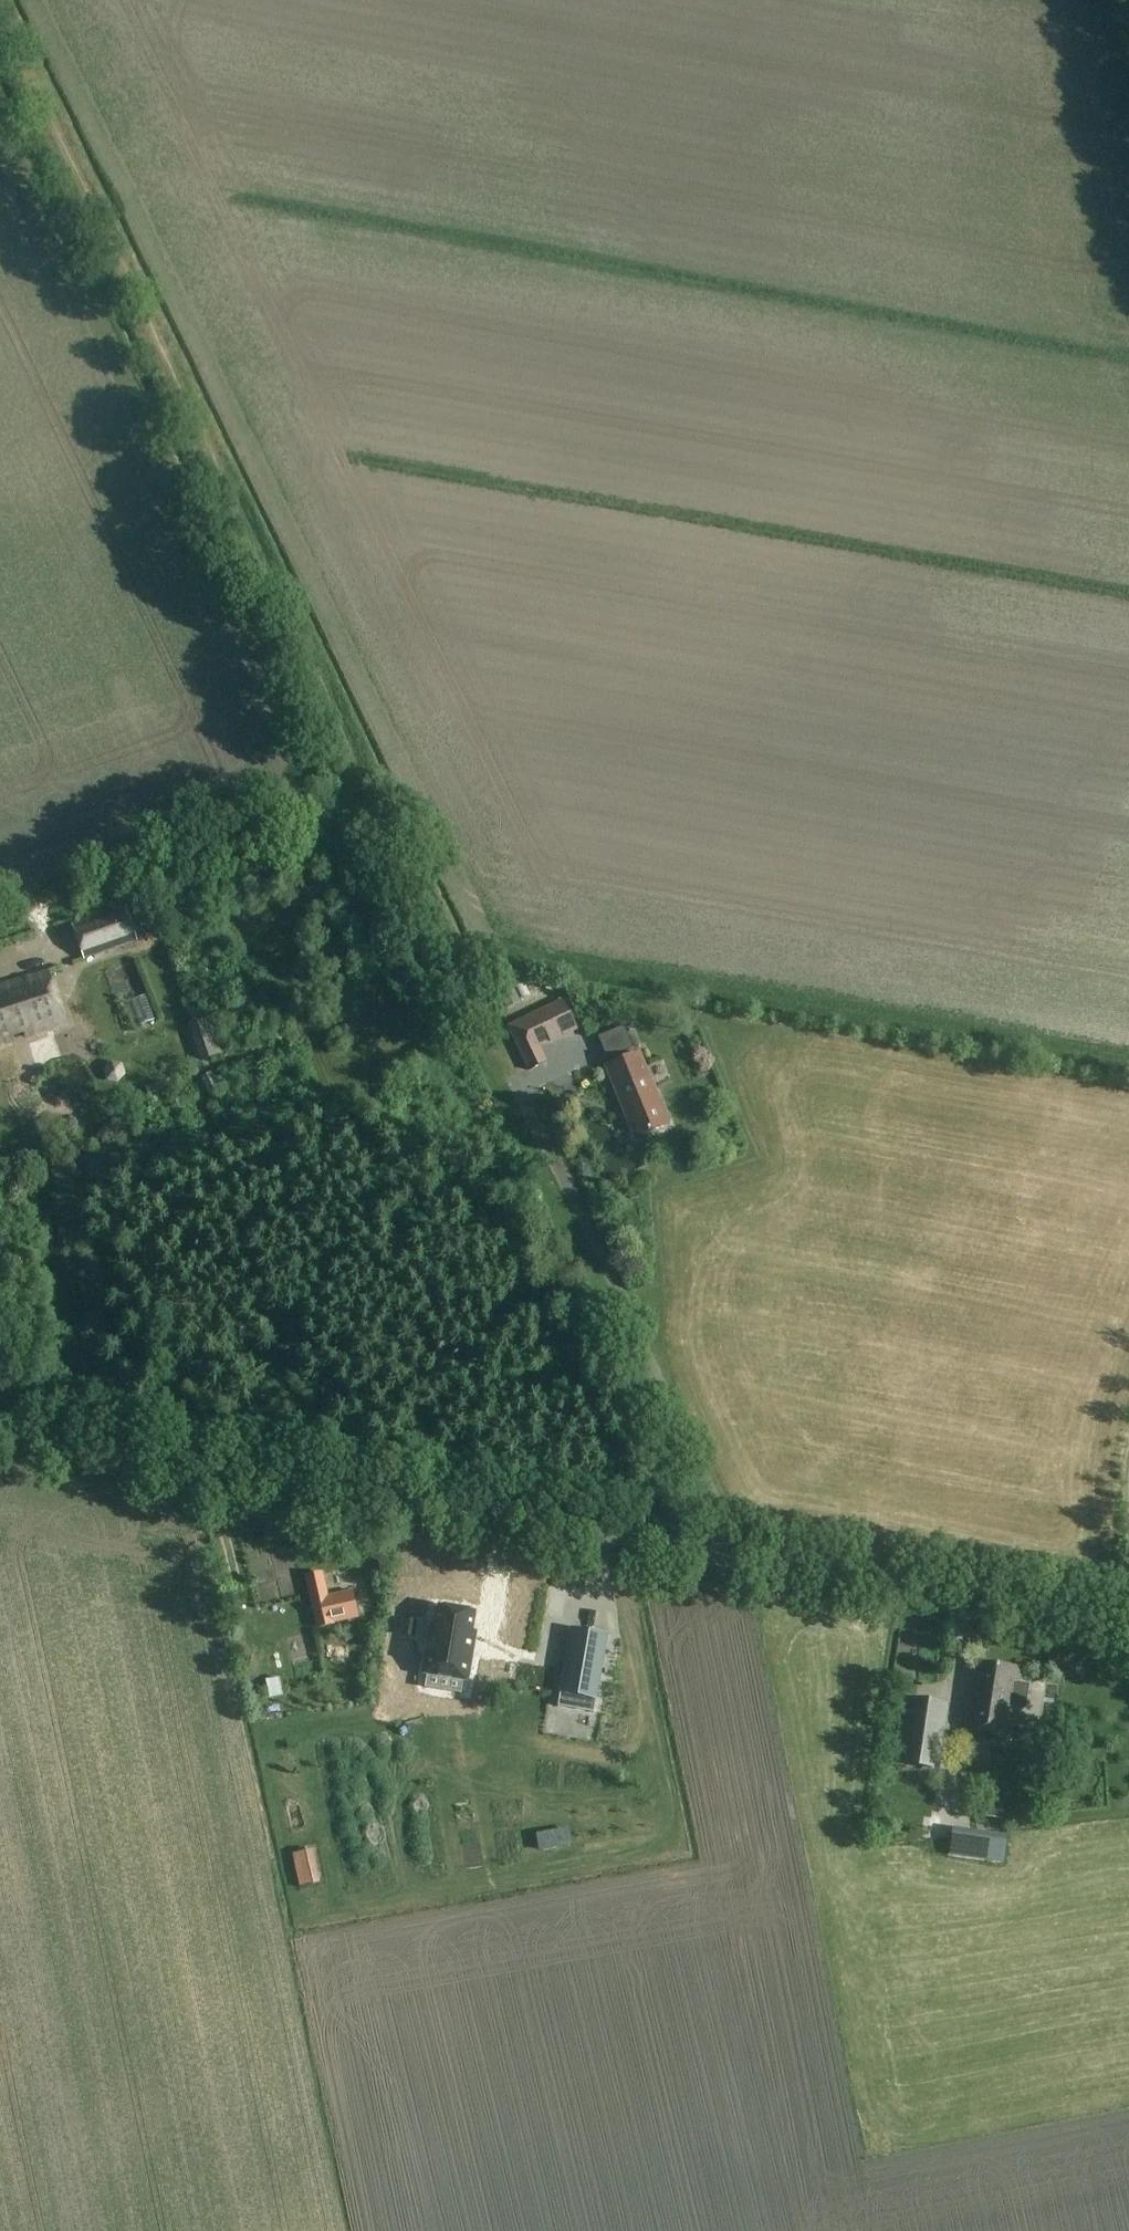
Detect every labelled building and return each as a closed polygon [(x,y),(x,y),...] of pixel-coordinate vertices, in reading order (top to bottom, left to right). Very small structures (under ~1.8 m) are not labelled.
[(128,908),(75,925),(86,959),(139,942),(128,908)] [(0,992),(0,1040),(6,1038),(9,1046),(15,1044),(12,1036),(24,1032),(26,1037),(67,1024),(50,971),(2,987),(3,991),(0,992)] [(550,1007),(508,1027),(530,1071),(544,1064),(534,1044),(546,1039),(548,1042),(563,1034),(550,1007)] [(670,1124),(645,1066),(640,1053),(606,1067),(636,1139),(670,1124)] [(364,1564),(307,1576),(319,1627),(376,1615),(364,1564)] [(437,1625),(434,1640),(437,1641),(435,1653),(432,1652),(428,1674),(472,1682),(481,1633),(476,1632),(480,1614),(445,1607),(441,1626),(437,1625)] [(405,1620),(402,1635),(414,1637),(417,1622),(405,1620)] [(597,1699),(607,1636),(570,1629),(560,1693),(597,1699)] [(1028,1685),(1019,1683),(1022,1669),(984,1663),(977,1709),(970,1708),(967,1729),(1011,1736),(1016,1708),(1025,1709),(1028,1685)] [(906,1699),(899,1748),(896,1764),(932,1769),(942,1705),(906,1699)] [(985,1843),(963,1845),(964,1867),(987,1865),(985,1843)]
